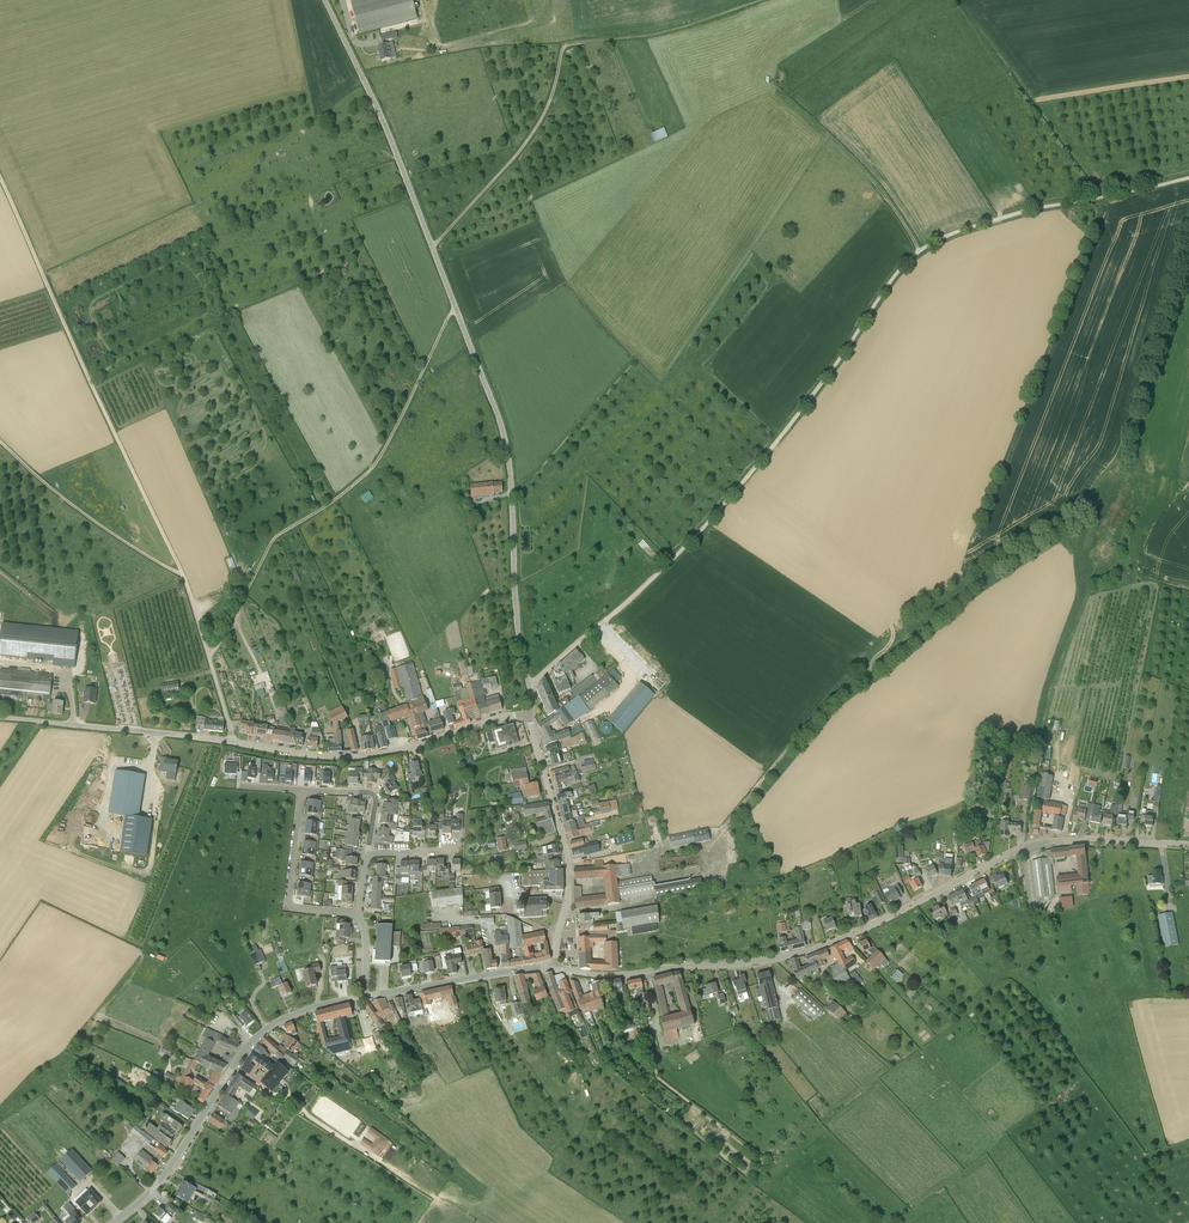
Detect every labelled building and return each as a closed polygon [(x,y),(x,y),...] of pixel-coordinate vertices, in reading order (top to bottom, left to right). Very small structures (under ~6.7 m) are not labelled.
[(412,0),(364,0),(357,2),(351,3),(359,34),(417,19),(412,0)] [(381,42),(383,42),(384,44),(377,46),(381,62),(391,59),(387,44),(387,41),(393,39),(393,40),(397,39),(396,32),(391,33),(391,34),(380,36),(381,42)] [(654,142),(668,136),(665,128),(654,132),(652,129),(649,130),(654,142)] [(493,484),(492,483),(470,485),(471,497),(494,495),(493,493),(502,493),(501,483),(493,484)] [(369,491),(361,497),(365,503),(373,498),(369,491)] [(0,650),(0,655),(53,661),(53,666),(74,669),(78,632),(3,625),(0,650)] [(571,683),(570,680),(574,679),(571,672),(585,660),(576,650),(553,670),(558,681),(554,682),(559,695),(571,690),(571,689),(575,685),(574,682),(571,683)] [(423,697),(413,663),(396,668),(402,688),(406,702),(412,701),(420,726),(425,730),(429,728),(431,733),(444,730),(441,720),(427,724),(423,712),(428,710),(423,697)] [(402,688),(396,668),(390,670),(395,689),(402,688)] [(0,669),(0,694),(50,699),(52,675),(0,669)] [(592,675),(583,683),(588,689),(602,677),(599,672),(593,676),(592,675)] [(489,678),(481,681),(484,689),(492,687),(498,685),(495,677),(489,678)] [(547,685),(544,678),(538,686),(539,689),(537,690),(546,713),(543,715),(547,720),(563,707),(569,702),(567,698),(559,704),(555,692),(551,693),(548,685),(547,685)] [(485,695),(484,689),(481,681),(470,684),(480,716),(502,710),(499,700),(498,695),(490,698),(491,702),(483,704),(481,696),(485,695)] [(161,686),(161,687),(162,694),(180,691),(178,684),(179,684),(178,683),(161,686)] [(571,691),(574,695),(576,697),(587,689),(583,683),(571,691)] [(480,716),(470,684),(465,685),(466,688),(462,689),(461,684),(453,686),(455,691),(456,697),(458,708),(459,708),(460,712),(461,712),(463,720),(454,724),(455,729),(470,723),(469,721),(475,719),(480,718),(480,716)] [(258,697),(265,694),(263,688),(256,691),(258,697)] [(427,690),(431,703),(436,702),(432,688),(427,690)] [(84,703),(95,704),(97,690),(85,689),(84,703)] [(570,703),(576,699),(574,695),(567,699),(570,703)] [(281,708),(277,697),(272,699),(276,710),(281,708)] [(445,700),(435,702),(436,703),(437,709),(441,708),(447,706),(445,700)] [(53,709),(53,714),(62,715),(63,702),(59,701),(59,702),(50,701),(49,709),(53,709)] [(427,737),(425,730),(420,726),(412,701),(406,702),(407,706),(410,715),(414,728),(416,728),(417,732),(415,732),(418,740),(427,737)] [(328,711),(333,723),(334,731),(334,739),(328,739),(328,747),(328,752),(342,752),(340,731),(339,721),(347,717),(342,707),(333,711),(333,709),(328,711)] [(566,727),(574,721),(563,707),(547,720),(538,726),(544,736),(545,738),(542,740),(543,747),(571,737),(568,730),(558,734),(557,733),(555,733),(554,731),(550,733),(547,728),(559,718),(566,727)] [(389,721),(404,717),(402,708),(398,709),(387,713),(386,713),(389,721)] [(454,709),(453,708),(449,709),(450,710),(448,710),(448,711),(444,712),(448,725),(454,723),(451,715),(455,714),(454,709)] [(380,749),(388,747),(382,729),(384,729),(391,727),(389,721),(386,713),(379,715),(382,727),(377,728),(378,734),(376,735),(380,749)] [(273,716),(266,718),(268,724),(275,722),(273,716)] [(204,730),(223,732),(224,722),(205,720),(204,730)] [(1054,720),(1047,752),(1054,754),(1061,721),(1054,720)] [(254,723),(241,721),(240,729),(247,730),(246,734),(252,735),(252,734),(256,735),(258,726),(254,725),(254,723)] [(600,739),(592,721),(583,724),(591,743),(600,739)] [(613,730),(613,729),(613,728),(613,727),(612,727),(612,726),(612,725),(611,725),(611,724),(610,724),(609,723),(608,723),(607,723),(606,723),(605,723),(604,723),(603,724),(602,724),(602,725),(601,725),(601,726),(601,727),(600,727),(600,728),(600,729),(600,730),(601,731),(601,732),(602,733),(602,734),(603,734),(604,734),(604,735),(605,735),(606,735),(607,735),(608,735),(609,735),(609,734),(610,734),(611,734),(611,733),(612,732),(612,731),(613,730)] [(262,739),(271,741),(273,727),(268,726),(263,725),(263,727),(258,726),(256,735),(256,736),(262,737),(262,739)] [(515,732),(513,725),(492,731),(486,733),(490,743),(495,742),(498,750),(509,746),(509,747),(510,747),(510,746),(518,744),(516,735),(515,732)] [(276,731),(275,731),(275,728),(273,727),(271,741),(296,745),(291,734),(282,732),(282,729),(277,728),(276,731)] [(309,738),(308,747),(317,748),(318,739),(317,739),(318,736),(322,736),(319,728),(313,728),(313,735),(312,735),(312,739),(309,738)] [(296,745),(302,746),(303,739),(302,739),(302,734),(295,733),(295,730),(290,730),(291,734),(296,745)] [(347,731),(352,751),(358,751),(353,730),(347,731)] [(362,751),(374,749),(372,736),(361,737),(362,751)] [(569,747),(578,744),(577,738),(567,741),(569,747)] [(550,752),(551,757),(560,754),(558,751),(561,750),(560,744),(545,748),(547,753),(550,752)] [(552,766),(552,767),(562,764),(560,754),(551,757),(549,757),(550,758),(552,766)] [(465,766),(473,763),(471,757),(463,759),(465,766)] [(170,773),(171,769),(177,770),(178,762),(170,761),(170,760),(170,759),(169,759),(166,759),(161,758),(160,770),(159,771),(160,772),(163,772),(170,773)] [(226,774),(237,775),(238,769),(241,770),(242,759),(235,758),(235,762),(227,761),(226,774)] [(249,768),(248,779),(255,779),(255,773),(260,774),(261,759),(256,759),(256,768),(249,768)] [(590,766),(594,765),(592,759),(584,761),(585,767),(590,766)] [(414,782),(413,781),(414,781),(413,779),(422,777),(420,767),(419,767),(417,762),(410,764),(412,774),(406,775),(408,780),(412,802),(415,802),(411,783),(414,782)] [(267,780),(274,781),(274,776),(278,776),(279,763),(274,763),(274,768),(268,767),(267,780)] [(296,779),(297,764),(293,764),(292,769),(286,768),(286,782),(292,782),(293,778),(296,779)] [(552,779),(566,775),(577,772),(577,773),(578,773),(576,765),(569,767),(550,772),(551,779),(552,779)] [(311,783),(311,778),(315,779),(316,768),(311,767),(311,772),(305,771),(304,783),(311,783)] [(1048,775),(1049,768),(1042,767),(1041,774),(1037,798),(1049,800),(1053,776),(1048,775)] [(362,777),(363,769),(355,769),(355,773),(349,773),(349,774),(348,783),(358,784),(358,776),(362,777)] [(364,769),(364,778),(367,778),(367,783),(376,783),(376,779),(380,779),(381,771),(376,770),(376,769),(364,769)] [(126,816),(139,817),(145,775),(116,771),(109,813),(126,816)] [(334,779),(334,772),(324,771),(323,784),(330,785),(330,779),(334,779)] [(580,781),(577,773),(577,772),(566,775),(568,784),(580,781)] [(512,775),(513,783),(528,780),(526,773),(512,775)] [(392,775),(385,780),(388,786),(385,787),(384,786),(383,787),(389,795),(398,788),(393,782),(396,780),(392,775)] [(555,791),(561,790),(561,787),(565,786),(565,785),(568,784),(566,775),(552,779),(555,791)] [(524,799),(539,796),(537,784),(522,787),(524,799)] [(1023,786),(1021,799),(1029,800),(1031,787),(1023,786)] [(1155,812),(1158,812),(1159,803),(1161,790),(1156,789),(1155,802),(1154,811),(1151,811),(1146,810),(1146,816),(1144,826),(1153,827),(1155,812)] [(523,800),(522,792),(507,794),(508,802),(512,801),(513,805),(523,803),(523,806),(526,805),(526,800),(523,800)] [(558,802),(572,799),(578,798),(576,792),(563,795),(557,796),(558,802)] [(323,802),(324,798),(316,797),(316,801),(309,800),(309,801),(308,806),(308,807),(320,808),(321,802),(323,802)] [(358,812),(364,813),(366,803),(357,802),(358,799),(348,797),(347,805),(348,805),(347,813),(350,813),(358,815),(358,812)] [(401,801),(388,799),(387,804),(385,804),(385,806),(383,806),(382,814),(393,815),(398,816),(400,808),(401,801)] [(572,799),(558,802),(562,816),(572,814),(572,813),(577,812),(583,810),(581,804),(574,805),(572,799)] [(610,813),(609,805),(608,802),(604,803),(600,804),(601,807),(603,814),(610,813)] [(1045,802),(1045,803),(1043,812),(1065,816),(1067,807),(1062,806),(1062,805),(1051,802),(1051,803),(1045,802)] [(550,833),(556,831),(553,822),(551,817),(551,816),(548,817),(547,812),(549,812),(549,811),(548,803),(520,808),(520,813),(524,812),(525,815),(544,813),(545,818),(535,821),(540,836),(550,833)] [(1114,813),(1114,814),(1118,815),(1118,814),(1121,815),(1121,813),(1122,807),(1122,804),(1119,804),(1116,804),(1116,806),(1114,813)] [(1100,824),(1102,814),(1099,814),(1100,807),(1094,805),(1091,818),(1091,820),(1091,822),(1100,824)] [(320,808),(308,807),(308,808),(307,813),(307,814),(314,815),(314,818),(321,819),(322,809),(320,808)] [(593,811),(595,816),(603,814),(601,807),(599,807),(600,809),(593,811)] [(1032,826),(1039,827),(1041,811),(1035,810),(1032,826)] [(1085,821),(1087,811),(1078,810),(1078,813),(1074,812),(1072,821),(1078,822),(1079,820),(1085,821)] [(1103,825),(1112,826),(1114,814),(1114,813),(1103,811),(1102,813),(1105,814),(1103,825)] [(578,817),(577,812),(572,813),(572,814),(562,816),(564,825),(579,821),(578,820),(585,819),(584,816),(578,817)] [(1118,814),(1118,815),(1117,824),(1121,824),(1121,827),(1125,827),(1125,825),(1126,825),(1127,820),(1128,820),(1133,820),(1134,812),(1129,812),(1129,813),(1121,813),(1121,815),(1118,814)] [(387,829),(396,830),(397,824),(391,823),(393,815),(382,814),(380,823),(387,824),(387,829)] [(451,823),(451,831),(459,832),(460,823),(464,823),(464,815),(457,814),(456,820),(452,820),(451,823)] [(147,855),(152,819),(139,817),(126,816),(120,851),(147,855)] [(1009,822),(1009,817),(1002,817),(1002,822),(1001,822),(1001,837),(1008,837),(1008,832),(1016,832),(1016,833),(1021,833),(1021,824),(1009,824),(1009,822)] [(1061,832),(1064,818),(1055,817),(1053,830),(1061,832)] [(321,819),(314,818),(313,822),(306,821),(306,822),(305,827),(306,827),(305,828),(318,829),(319,823),(321,823),(321,819)] [(564,825),(567,833),(587,828),(586,825),(580,826),(579,821),(564,825)] [(425,826),(425,827),(425,836),(428,836),(428,838),(436,838),(437,829),(439,829),(440,823),(434,822),(434,826),(429,826),(425,826)] [(451,834),(451,831),(451,823),(443,823),(443,834),(451,834)] [(591,828),(594,827),(593,823),(590,824),(586,825),(587,828),(567,833),(568,840),(574,838),(592,833),(591,828)] [(425,836),(425,827),(422,827),(423,824),(414,824),(413,830),(413,834),(413,836),(420,836),(420,838),(425,838),(425,836)] [(318,829),(305,828),(305,834),(312,835),(311,839),(319,840),(319,836),(317,835),(318,829)] [(395,838),(396,831),(396,830),(387,829),(380,828),(378,838),(382,838),(381,842),(380,842),(392,844),(393,837),(395,838)] [(710,840),(708,832),(707,828),(669,836),(671,848),(710,840)] [(360,833),(359,833),(348,831),(348,832),(347,831),(346,838),(361,841),(362,837),(359,836),(360,833)] [(631,834),(614,838),(616,845),(633,841),(631,834)] [(345,845),(348,846),(350,846),(353,847),(357,848),(358,844),(360,845),(361,841),(346,838),(345,845)] [(497,839),(499,852),(507,851),(505,838),(497,839)] [(569,843),(571,849),(588,844),(586,838),(569,843)] [(303,848),(315,850),(317,850),(319,840),(311,839),(311,842),(304,842),(303,842),(303,848)] [(982,844),(980,840),(973,843),(973,842),(964,846),(968,854),(975,850),(979,858),(987,854),(986,853),(989,852),(990,843),(988,843),(985,843),(982,844)] [(514,844),(515,851),(527,849),(526,842),(514,844)] [(538,859),(553,858),(553,855),(558,854),(557,845),(541,847),(542,855),(538,856),(538,859)] [(571,850),(573,856),(591,851),(590,846),(571,850)] [(910,854),(904,854),(904,847),(896,847),(897,861),(904,860),(904,858),(910,858),(910,854)] [(1089,883),(1085,847),(1046,851),(1047,859),(1032,861),(1037,898),(1055,896),(1051,865),(1054,865),(1053,859),(1077,856),(1079,875),(1057,878),(1059,893),(1072,891),(1071,885),(1089,883)] [(315,850),(303,848),(303,849),(302,854),(302,855),(309,856),(309,860),(316,860),(317,856),(315,856),(315,850)] [(344,850),(336,850),(336,853),(336,858),(344,858),(344,850)] [(945,854),(945,861),(944,869),(945,869),(945,876),(951,877),(952,867),(956,867),(957,858),(957,855),(945,854)] [(358,858),(346,858),(346,861),(346,866),(357,866),(358,858)] [(553,861),(553,858),(538,859),(539,863),(549,863),(550,870),(559,870),(559,861),(553,861)] [(449,873),(449,869),(447,869),(447,864),(444,864),(444,860),(436,859),(436,861),(436,870),(440,870),(440,873),(443,873),(443,876),(449,876),(449,873)] [(316,860),(309,860),(308,863),(301,862),(301,863),(300,868),(300,869),(313,870),(314,864),(316,865),(316,860)] [(452,871),(460,871),(461,860),(452,860),(452,871)] [(436,861),(427,861),(427,865),(424,865),(424,870),(423,876),(430,876),(430,872),(436,872),(436,870),(436,861)] [(617,879),(632,875),(630,865),(624,865),(604,867),(604,861),(595,862),(595,867),(573,869),(574,881),(574,886),(574,899),(575,909),(619,902),(619,899),(655,893),(656,898),(703,889),(701,878),(654,887),(652,876),(617,882),(617,879)] [(410,862),(401,862),(401,878),(409,878),(410,875),(410,862)] [(419,862),(410,862),(410,875),(415,876),(415,879),(418,879),(418,885),(423,885),(423,879),(423,876),(424,870),(419,870),(419,862)] [(925,868),(931,878),(938,874),(932,864),(929,866),(927,863),(921,866),(923,869),(925,868)] [(313,870),(300,869),(300,870),(299,875),(300,875),(300,876),(307,877),(306,880),(314,881),(314,877),(312,877),(313,870)] [(355,879),(356,871),(343,870),(343,874),(346,874),(346,879),(355,879)] [(564,891),(563,870),(559,870),(550,870),(522,872),(523,887),(539,886),(540,890),(543,890),(543,891),(544,891),(564,891)] [(1161,877),(1161,871),(1153,871),(1153,876),(1148,876),(1149,884),(1149,887),(1150,888),(1155,888),(1155,887),(1155,884),(1162,884),(1162,877),(1161,877)] [(1008,884),(1003,874),(998,877),(997,874),(992,876),(998,889),(1008,884)] [(918,878),(913,881),(912,880),(911,880),(909,876),(903,879),(905,883),(908,882),(909,885),(910,884),(914,891),(922,887),(918,878)] [(313,885),(314,881),(306,880),(306,884),(299,883),(299,884),(298,884),(298,889),(298,890),(310,891),(311,885),(313,885)] [(990,890),(985,880),(977,884),(981,893),(983,896),(989,893),(991,898),(996,895),(993,889),(990,890)] [(343,885),(342,895),(352,895),(353,887),(347,887),(348,881),(339,881),(338,884),(343,885)] [(974,896),(981,893),(977,884),(969,887),(974,896)] [(901,898),(900,897),(899,896),(903,894),(898,885),(889,890),(888,888),(883,891),(890,904),(901,898)] [(454,889),(449,890),(435,892),(431,893),(434,908),(463,904),(463,888),(454,889)] [(501,908),(499,888),(482,889),(483,892),(485,892),(487,906),(490,905),(491,909),(501,908)] [(310,891),(298,890),(297,896),(304,897),(304,901),(311,902),(312,892),(310,891)] [(970,908),(975,905),(972,899),(969,901),(963,890),(954,894),(959,904),(960,903),(962,907),(968,904),(970,908)] [(881,905),(884,903),(879,892),(875,894),(881,905)] [(953,907),(959,904),(954,894),(948,898),(953,907)] [(352,905),(352,895),(342,895),(342,901),(338,901),(338,906),(343,906),(343,904),(352,905)] [(1061,908),(1074,906),(1073,895),(1060,897),(1061,908)] [(546,903),(546,900),(546,898),(545,898),(518,899),(519,905),(516,905),(516,913),(519,912),(519,918),(524,917),(524,918),(541,917),(541,916),(547,916),(547,911),(549,909),(548,906),(546,903)] [(846,907),(847,914),(850,914),(850,916),(855,916),(855,917),(862,916),(860,904),(857,904),(856,900),(851,901),(851,898),(846,899),(847,907),(846,907)] [(620,912),(622,922),(624,929),(659,923),(657,905),(620,911),(620,912)] [(948,914),(945,908),(941,910),(939,905),(932,909),(934,913),(931,914),(935,920),(944,916),(946,920),(950,917),(948,914)] [(869,915),(871,921),(878,918),(876,913),(874,914),(871,906),(866,908),(866,909),(863,910),(865,916),(869,915)] [(950,910),(953,916),(958,914),(955,907),(950,910)] [(1164,947),(1179,944),(1172,912),(1158,915),(1164,947)] [(586,923),(586,927),(593,926),(593,919),(600,918),(603,917),(603,913),(599,914),(599,913),(578,916),(579,923),(586,923)] [(494,916),(480,916),(481,922),(483,922),(483,923),(488,923),(488,924),(494,924),(494,916)] [(507,926),(509,950),(517,949),(520,966),(525,965),(530,965),(536,963),(535,958),(534,957),(526,959),(523,948),(522,936),(520,922),(506,916),(507,926)] [(810,917),(801,918),(802,928),(802,930),(811,929),(810,917)] [(823,921),(827,931),(835,927),(832,918),(823,921)] [(352,932),(352,929),(350,928),(350,924),(346,924),(346,920),(337,920),(337,924),(340,924),(339,931),(352,932)] [(778,933),(786,932),(785,923),(777,924),(778,933)] [(657,931),(656,924),(631,928),(632,935),(657,931)] [(393,926),(383,925),(377,925),(375,961),(390,962),(391,947),(400,947),(401,932),(392,932),(393,926)] [(476,942),(472,926),(459,927),(439,929),(442,941),(472,934),(474,943),(465,945),(468,957),(478,954),(475,942),(476,942)] [(502,968),(510,967),(509,955),(509,950),(507,926),(499,927),(499,931),(495,932),(496,947),(503,946),(503,961),(502,961),(502,968)] [(616,971),(617,971),(617,970),(618,970),(618,969),(622,969),(621,941),(616,941),(615,937),(606,938),(606,936),(590,937),(589,928),(579,929),(579,934),(579,937),(579,950),(580,969),(581,969),(588,970),(594,970),(595,970),(600,970),(600,971),(601,971),(601,970),(601,971),(602,972),(602,970),(602,971),(603,971),(603,970),(607,970),(609,970),(609,971),(610,971),(610,970),(616,970),(616,971)] [(805,947),(802,930),(802,928),(795,929),(796,934),(797,933),(798,939),(791,941),(793,949),(805,947)] [(345,938),(349,939),(349,934),(351,935),(352,932),(339,931),(337,931),(336,937),(335,941),(337,941),(337,947),(338,949),(340,950),(342,949),(344,948),(345,938)] [(545,942),(543,932),(522,936),(523,948),(531,946),(540,944),(546,942),(545,942)] [(779,944),(781,949),(781,952),(789,950),(787,942),(786,937),(778,939),(780,944),(779,944)] [(846,940),(842,942),(846,949),(849,952),(850,951),(854,950),(846,940)] [(863,952),(867,951),(872,955),(866,962),(869,965),(873,969),(874,970),(877,966),(878,968),(882,965),(884,968),(889,963),(877,951),(874,947),(870,949),(866,940),(859,944),(863,952)] [(497,969),(496,961),(492,961),(490,949),(484,951),(482,941),(476,942),(475,942),(478,954),(483,953),(487,969),(487,970),(497,969)] [(550,960),(546,942),(540,944),(541,948),(538,949),(539,954),(534,955),(531,946),(523,948),(526,959),(534,957),(535,958),(536,963),(550,960)] [(831,948),(838,962),(839,962),(839,961),(846,972),(856,964),(851,956),(845,960),(840,952),(837,945),(831,948)] [(825,951),(816,954),(819,960),(816,962),(818,968),(826,965),(823,959),(828,957),(825,951)] [(252,956),(256,964),(261,962),(257,954),(252,956)] [(457,974),(455,966),(462,964),(460,954),(445,957),(446,967),(448,967),(449,975),(457,974)] [(807,977),(812,975),(810,972),(818,969),(815,962),(816,962),(819,960),(816,954),(805,958),(808,965),(800,969),(794,971),(797,978),(806,974),(807,977)] [(423,960),(426,973),(434,972),(432,958),(423,960)] [(794,971),(800,969),(797,958),(790,960),(794,971)] [(854,986),(839,962),(838,962),(839,963),(829,968),(831,973),(824,977),(836,996),(854,986)] [(312,970),(303,972),(307,988),(316,986),(313,973),(321,971),(319,964),(311,966),(312,970)] [(338,981),(338,982),(346,981),(346,975),(347,975),(347,971),(346,966),(346,965),(337,966),(338,976),(338,981)] [(417,965),(400,967),(402,977),(411,976),(410,971),(418,970),(417,965)] [(897,970),(891,978),(895,980),(901,973),(897,970)] [(863,983),(855,971),(851,974),(859,985),(863,983)] [(557,1012),(559,1011),(565,1008),(553,977),(551,972),(545,974),(549,988),(557,1012)] [(769,972),(757,975),(769,1022),(780,1019),(769,972)] [(679,1039),(677,1030),(694,1025),(690,1011),(680,973),(670,974),(653,979),(667,1042),(679,1039)] [(538,974),(535,974),(534,978),(539,990),(533,992),(537,1000),(541,998),(547,996),(538,974)] [(575,1010),(573,1007),(568,995),(570,994),(567,988),(566,982),(564,975),(561,974),(553,977),(565,1008),(568,1013),(575,1010)] [(523,979),(528,979),(528,975),(515,977),(523,1005),(530,1003),(523,979)] [(736,988),(737,992),(736,992),(738,996),(747,993),(746,989),(744,983),(746,983),(744,975),(739,976),(740,980),(732,982),(734,988),(736,988)] [(279,978),(269,982),(272,988),(278,986),(283,997),(291,993),(286,983),(282,985),(279,978)] [(623,992),(622,989),(620,980),(610,981),(612,990),(615,990),(616,992),(623,992)] [(643,993),(640,980),(628,982),(630,990),(636,989),(637,994),(638,994),(640,1003),(649,1001),(647,992),(643,993)] [(601,1015),(605,1013),(600,997),(602,996),(599,982),(591,984),(594,993),(584,996),(585,997),(582,998),(577,983),(571,984),(571,982),(571,981),(570,981),(577,1000),(578,1000),(585,1020),(592,1018),(591,1015),(600,1012),(601,1015)] [(706,989),(703,990),(705,997),(718,993),(715,983),(705,986),(706,989)] [(431,1005),(430,1001),(434,999),(441,998),(441,1000),(448,998),(451,1007),(452,1011),(458,1009),(457,1005),(454,997),(454,998),(452,987),(444,989),(439,990),(432,991),(428,992),(420,994),(420,995),(421,994),(424,1010),(426,1009),(427,1009),(429,1015),(431,1022),(435,1021),(433,1013),(431,1005)] [(503,988),(503,987),(499,987),(499,988),(495,989),(496,997),(495,997),(496,1003),(496,1005),(506,1004),(505,997),(506,997),(506,994),(505,994),(504,988),(503,988)] [(823,1010),(801,989),(792,999),(814,1020),(823,1010)] [(413,1001),(412,995),(405,997),(408,1014),(409,1014),(410,1017),(415,1016),(414,1012),(413,1001)] [(402,997),(396,999),(395,999),(397,1009),(401,1009),(401,1011),(402,1011),(403,1015),(404,1020),(406,1019),(404,1007),(402,997)] [(387,1004),(385,999),(382,1000),(382,999),(374,1001),(379,1011),(376,1012),(369,1003),(365,1006),(378,1028),(380,1027),(381,1029),(386,1027),(381,1019),(387,1016),(392,1025),(401,1021),(392,1002),(387,1004)] [(420,999),(413,1001),(414,1012),(415,1016),(423,1014),(422,1010),(420,999)] [(524,1014),(521,1002),(511,1005),(515,1017),(524,1014)] [(341,1037),(345,1051),(351,1050),(350,1048),(351,1048),(350,1042),(349,1043),(343,1017),(352,1015),(349,1004),(345,1005),(332,1008),(335,1019),(336,1019),(341,1037)] [(830,1012),(839,1021),(845,1014),(836,1005),(830,1012)] [(345,1051),(341,1037),(340,1037),(328,1040),(323,1022),(335,1019),(332,1008),(315,1013),(323,1046),(332,1054),(345,1051)] [(239,1015),(233,1019),(241,1029),(245,1025),(247,1027),(254,1021),(246,1012),(241,1016),(239,1015)] [(295,1029),(292,1023),(284,1026),(287,1033),(291,1031),(293,1035),(297,1034),(295,1029)] [(215,1042),(219,1044),(222,1038),(223,1036),(206,1029),(202,1037),(203,1038),(201,1042),(204,1044),(203,1046),(194,1062),(198,1063),(202,1065),(201,1065),(210,1069),(222,1075),(228,1066),(208,1056),(215,1044),(214,1043),(215,1042)] [(292,1052),(298,1043),(284,1034),(281,1039),(288,1043),(285,1048),(292,1052)] [(235,1053),(240,1046),(235,1044),(237,1040),(232,1037),(231,1037),(229,1041),(222,1038),(219,1044),(218,1045),(232,1051),(235,1053)] [(278,1048),(265,1037),(261,1041),(266,1046),(268,1047),(276,1053),(279,1049),(284,1053),(286,1051),(280,1046),(278,1048)] [(254,1049),(253,1051),(261,1057),(262,1056),(265,1059),(269,1055),(265,1052),(265,1051),(262,1049),(262,1048),(258,1045),(254,1049)] [(282,1059),(283,1058),(288,1052),(286,1051),(284,1053),(279,1049),(276,1053),(282,1059)] [(222,1060),(229,1064),(233,1057),(235,1053),(232,1051),(229,1056),(225,1054),(222,1060)] [(270,1071),(274,1067),(265,1060),(265,1059),(262,1056),(261,1057),(253,1051),(249,1056),(260,1064),(269,1070),(270,1071)] [(293,1055),(289,1061),(295,1065),(299,1059),(293,1055)] [(188,1066),(191,1068),(195,1070),(198,1063),(194,1062),(192,1060),(188,1066)] [(254,1067),(246,1062),(241,1069),(249,1074),(254,1067)] [(277,1063),(274,1067),(270,1071),(261,1082),(272,1091),(291,1069),(287,1066),(284,1069),(277,1063)] [(216,1083),(216,1084),(222,1075),(210,1069),(209,1072),(209,1075),(210,1076),(209,1079),(216,1083)] [(183,1076),(188,1079),(191,1073),(186,1070),(183,1076)] [(175,1077),(166,1073),(163,1079),(172,1084),(175,1077)] [(249,1093),(254,1086),(238,1075),(225,1094),(232,1098),(239,1087),(249,1093)] [(194,1082),(193,1082),(188,1079),(183,1076),(181,1080),(178,1086),(189,1092),(194,1082)] [(196,1077),(193,1082),(194,1082),(205,1090),(198,1101),(203,1104),(213,1087),(207,1084),(196,1077)] [(232,1098),(225,1094),(217,1106),(226,1112),(226,1111),(234,1099),(232,1098)] [(194,1110),(188,1106),(184,1104),(185,1103),(180,1100),(174,1111),(178,1114),(179,1113),(182,1115),(188,1119),(187,1118),(193,1109),(194,1110)] [(252,1105),(246,1113),(254,1119),(260,1110),(252,1105)] [(208,1121),(220,1129),(224,1121),(213,1114),(208,1121)] [(178,1133),(183,1127),(166,1115),(161,1121),(163,1122),(157,1129),(151,1124),(146,1131),(156,1138),(155,1139),(167,1148),(172,1141),(170,1140),(176,1132),(178,1133)] [(131,1131),(135,1126),(132,1124),(131,1123),(127,1128),(128,1129),(131,1131)] [(377,1138),(372,1146),(363,1140),(360,1144),(379,1156),(389,1141),(371,1128),(368,1132),(377,1138)] [(153,1140),(149,1136),(144,1143),(149,1146),(150,1145),(153,1140)] [(157,1149),(153,1146),(151,1148),(164,1157),(168,1153),(164,1150),(165,1149),(160,1145),(157,1149)] [(390,1161),(396,1152),(390,1148),(384,1157),(390,1161)] [(60,1161),(80,1182),(93,1171),(72,1149),(60,1161)] [(102,1151),(110,1158),(111,1156),(104,1150),(102,1151)] [(151,1174),(158,1166),(157,1165),(158,1164),(141,1151),(134,1160),(144,1168),(151,1174)] [(118,1166),(125,1159),(118,1152),(111,1160),(118,1166)] [(68,1194),(77,1186),(56,1164),(47,1172),(68,1194)] [(184,1181),(176,1196),(185,1201),(190,1191),(202,1198),(201,1200),(208,1205),(209,1205),(211,1203),(212,1204),(217,1194),(207,1189),(203,1195),(196,1191),(197,1189),(184,1181)] [(83,1196),(81,1198),(85,1202),(88,1199),(93,1204),(95,1205),(96,1207),(101,1202),(90,1190),(83,1196)] [(91,1209),(90,1207),(88,1209),(83,1203),(85,1202),(81,1198),(76,1203),(81,1208),(87,1215),(88,1215),(90,1212),(91,1212),(91,1211),(92,1210),(91,1209)] [(178,1211),(169,1203),(163,1210),(160,1208),(154,1214),(161,1221),(167,1214),(168,1215),(169,1213),(173,1216),(178,1211)] [(78,1222),(81,1219),(74,1210),(69,1214),(71,1217),(65,1222),(66,1222),(79,1222),(78,1222)] [(197,1210),(194,1216),(204,1221),(207,1215),(197,1210)] [(32,1222),(35,1222),(40,1219),(34,1212),(28,1218),(32,1222)]
